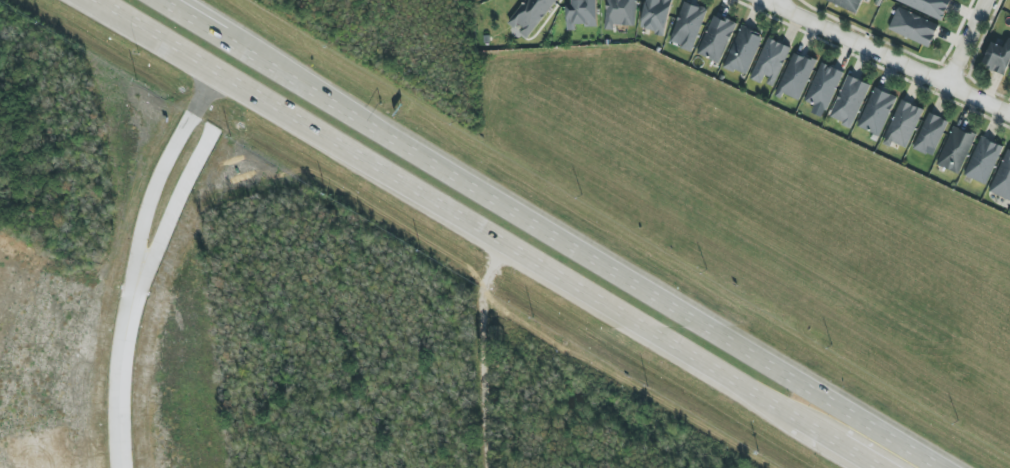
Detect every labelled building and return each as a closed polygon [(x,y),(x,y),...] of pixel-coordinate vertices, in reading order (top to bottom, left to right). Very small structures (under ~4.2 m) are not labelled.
[(557,0),(526,0),(508,24),(528,38),(557,0)] [(567,31),(577,31),(577,26),(598,25),(597,0),(566,0),(567,31)] [(614,30),(615,25),(636,27),(637,0),(607,0),(605,30),(614,30)] [(641,30),(665,35),(673,0),(647,0),(641,30)] [(859,12),(863,0),(819,0),(859,12)] [(895,0),(942,21),(952,0),(896,0),(895,0)] [(692,51),(707,10),(684,1),(669,43),(692,51)] [(888,30),(930,48),(939,25),(898,7),(888,30)] [(736,24),(713,15),(697,55),(720,64),(736,24)] [(723,66),(746,76),(764,36),(742,26),(723,66)] [(750,79),(761,84),(762,81),(774,86),(791,47),(768,38),(750,79)] [(1009,65),(1009,38),(1008,38),(1005,47),(991,42),(982,66),(1006,75),(1009,65)] [(799,102),(817,61),(795,51),(776,92),(799,102)] [(843,72),(821,63),(806,100),(828,109),(843,72)] [(871,84),(848,75),(830,118),(852,128),(871,84)] [(880,137),(897,98),(875,88),(858,127),(880,137)] [(924,109),(901,100),(883,144),(891,147),(893,143),(907,149),(924,109)] [(913,148),(933,158),(950,122),(930,112),(913,148)] [(959,175),(977,136),(953,126),(936,164),(959,175)] [(964,175),(986,185),(1004,147),(981,137),(964,175)] [(1006,150),(990,193),(1009,200),(1009,151),(1006,150)]
